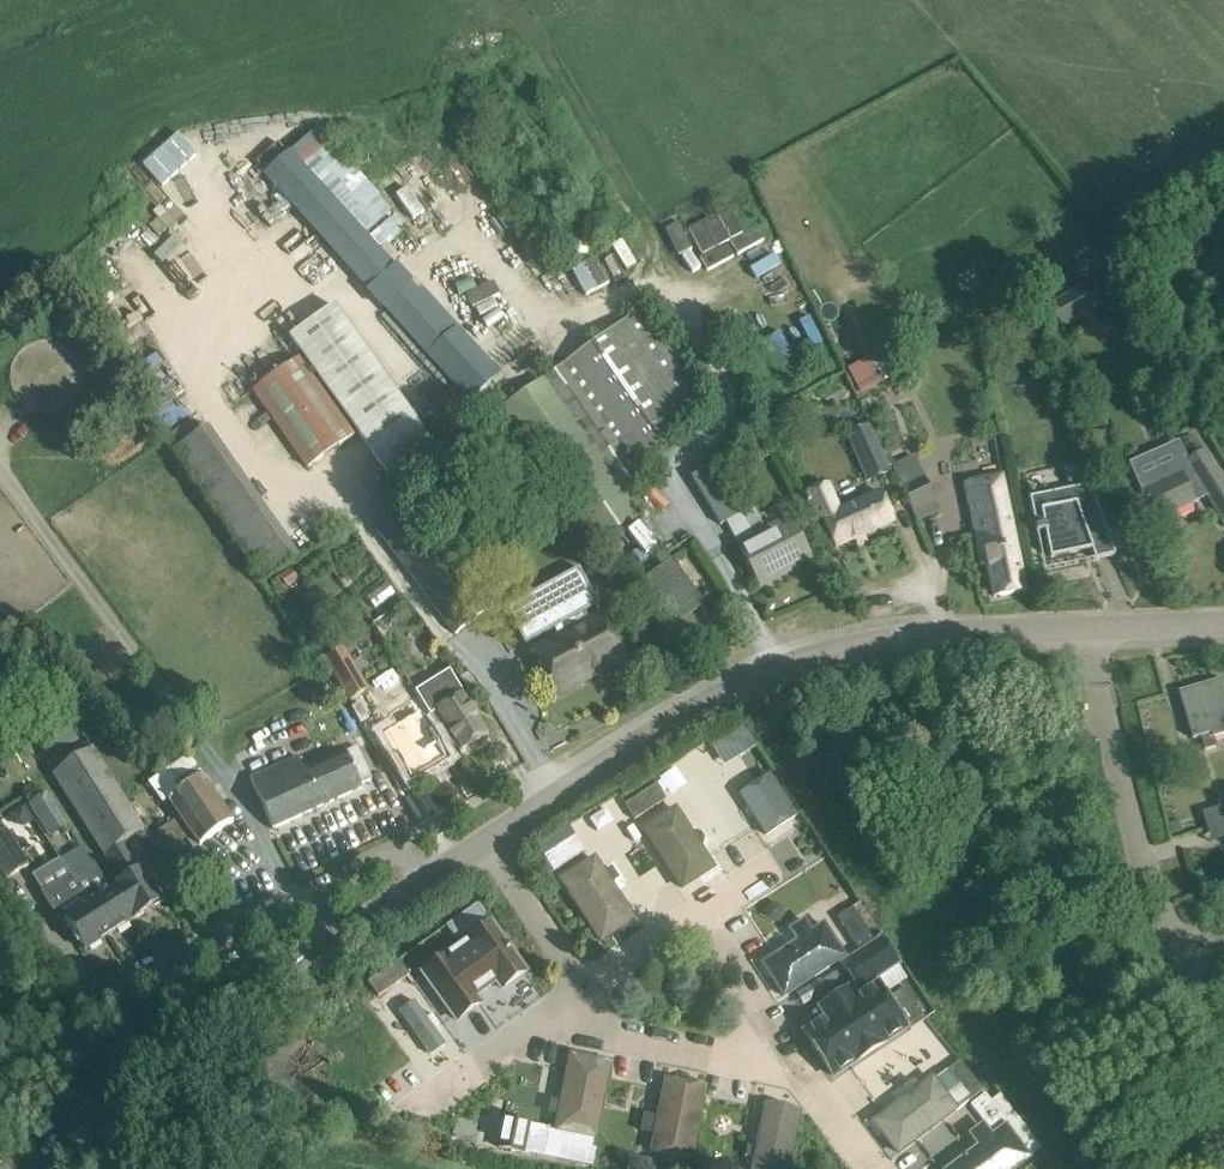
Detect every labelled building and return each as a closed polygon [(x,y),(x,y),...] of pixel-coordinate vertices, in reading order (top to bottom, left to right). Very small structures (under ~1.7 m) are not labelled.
[(387,246),(408,227),(319,126),(282,159),(266,172),(466,402),(485,386),(442,337),(456,325),(387,246)] [(744,223),(719,237),(743,282),(769,268),(744,223)] [(1048,305),(1061,330),(1104,306),(1090,282),(1048,305)] [(286,342),(298,359),(249,395),(307,474),(355,438),(387,482),(434,447),(333,308),(286,342)] [(627,318),(567,361),(636,461),(697,419),(627,318)] [(904,371),(892,347),(849,369),(870,411),(884,403),(878,391),(892,385),(891,383),(889,379),(903,371),(904,371)] [(563,364),(501,406),(597,544),(638,516),(625,496),(645,483),(563,364)] [(1211,422),(1219,436),(1223,433),(1223,413),(1211,422)] [(867,424),(847,434),(868,480),(888,471),(867,424)] [(264,584),(292,564),(196,426),(168,445),(264,584)] [(1145,501),(1146,505),(1149,504),(1156,520),(1194,503),(1192,499),(1204,493),(1223,524),(1223,485),(1204,453),(1186,464),(1190,471),(1181,475),(1180,474),(1164,481),(1160,471),(1145,477),(1149,488),(1143,490),(1147,500),(1145,501)] [(893,467),(917,520),(938,510),(914,457),(893,467)] [(738,545),(760,587),(811,560),(788,517),(755,535),(743,512),(748,509),(722,460),(694,475),(721,524),(726,521),(738,544),(738,545)] [(976,541),(982,540),(994,598),(1025,592),(1001,476),(964,484),(969,506),(974,505),(976,518),(972,519),(976,541)] [(810,492),(804,495),(817,524),(824,521),(836,547),(893,522),(880,493),(838,511),(831,495),(826,485),(810,492)] [(1094,561),(1114,557),(1090,485),(1029,497),(1037,533),(1045,531),(1050,558),(1092,549),(1094,561)] [(671,559),(661,566),(641,581),(674,627),(705,605),(672,559),(671,559)] [(566,591),(510,621),(522,645),(552,629),(556,637),(531,650),(556,696),(625,660),(600,613),(586,621),(582,613),(597,606),(594,600),(597,598),(592,589),(589,591),(577,569),(559,579),(566,591)] [(338,648),(322,659),(351,702),(367,692),(338,648)] [(488,734),(451,670),(429,683),(426,677),(415,683),(432,712),(435,710),(460,751),(488,734)] [(1204,751),(1217,747),(1214,738),(1223,735),(1223,684),(1223,680),(1179,693),(1192,739),(1200,737),(1204,751)] [(396,727),(383,735),(390,746),(411,781),(446,760),(423,721),(430,716),(418,696),(388,714),(396,727)] [(78,742),(57,709),(38,722),(60,754),(78,742)] [(715,747),(727,764),(756,745),(745,728),(715,747)] [(297,759),(296,760),(271,771),(250,780),(272,829),(361,788),(360,785),(370,781),(356,749),(304,773),(297,759)] [(131,922),(167,899),(146,866),(141,869),(125,844),(145,831),(93,750),(53,775),(121,882),(110,889),(131,922)] [(169,769),(149,783),(163,803),(168,799),(183,789),(169,769)] [(202,776),(183,789),(168,799),(200,845),(233,822),(202,776)] [(767,836),(796,817),(770,776),(740,795),(767,836)] [(625,805),(629,812),(634,821),(666,800),(656,785),(625,805)] [(64,821),(46,792),(27,804),(46,832),(64,821)] [(676,808),(643,830),(682,890),(715,869),(702,849),(719,837),(706,817),(689,828),(676,808)] [(1221,808),(1202,813),(1207,827),(1223,822),(1223,818),(1221,808)] [(6,881),(29,865),(0,822),(0,821),(0,871),(6,881)] [(175,823),(159,832),(169,848),(185,839),(175,823)] [(544,857),(552,869),(554,872),(586,852),(576,837),(544,857)] [(604,874),(594,859),(562,880),(566,886),(601,941),(633,920),(610,884),(618,879),(612,869),(604,874)] [(108,936),(131,922),(110,889),(109,889),(93,864),(71,877),(108,936)] [(71,877),(44,894),(60,920),(64,917),(85,951),(108,936),(71,877)] [(477,904),(446,926),(457,941),(487,919),(477,904)] [(853,908),(837,918),(858,950),(873,940),(853,908)] [(812,933),(804,921),(793,928),(801,940),(763,965),(784,997),(844,957),(823,925),(812,933)] [(491,925),(423,974),(457,1021),(480,1004),(474,996),(496,981),(501,989),(525,972),(491,925)] [(899,965),(882,939),(842,965),(858,991),(899,965)] [(368,982),(378,997),(409,975),(399,960),(368,982)] [(833,1077),(906,1030),(876,986),(855,1000),(848,990),(820,1009),(826,1019),(804,1033),(833,1077)] [(905,988),(890,998),(911,1030),(926,1020),(905,988)] [(396,1009),(416,1036),(425,1030),(405,1003),(396,1009)] [(504,1119),(498,1148),(524,1154),(555,1160),(593,1167),(596,1149),(592,1148),(594,1137),(595,1137),(609,1064),(571,1057),(562,1104),(552,1102),(550,1113),(560,1114),(557,1130),(528,1125),(528,1124),(504,1119)] [(960,1062),(945,1073),(968,1103),(983,1092),(960,1062)] [(910,1096),(874,1123),(898,1154),(955,1110),(956,1112),(968,1103),(945,1073),(934,1081),(932,1079),(920,1089),(914,1081),(904,1089),(910,1096)] [(653,1152),(690,1160),(704,1088),(667,1080),(659,1120),(644,1117),(641,1132),(656,1135),(653,1152)] [(985,1095),(971,1106),(991,1132),(1003,1123),(1006,1127),(993,1137),(989,1140),(987,1140),(983,1143),(982,1145),(977,1149),(950,1168),(1016,1168),(1029,1159),(1028,1158),(1032,1155),(1039,1149),(1014,1116),(1000,1097),(992,1103),(990,1100),(985,1095)] [(799,1114),(765,1107),(756,1148),(748,1146),(745,1157),(754,1159),(752,1168),(788,1168),(799,1114)] [(690,1168),(629,1156),(627,1168),(690,1168)]
